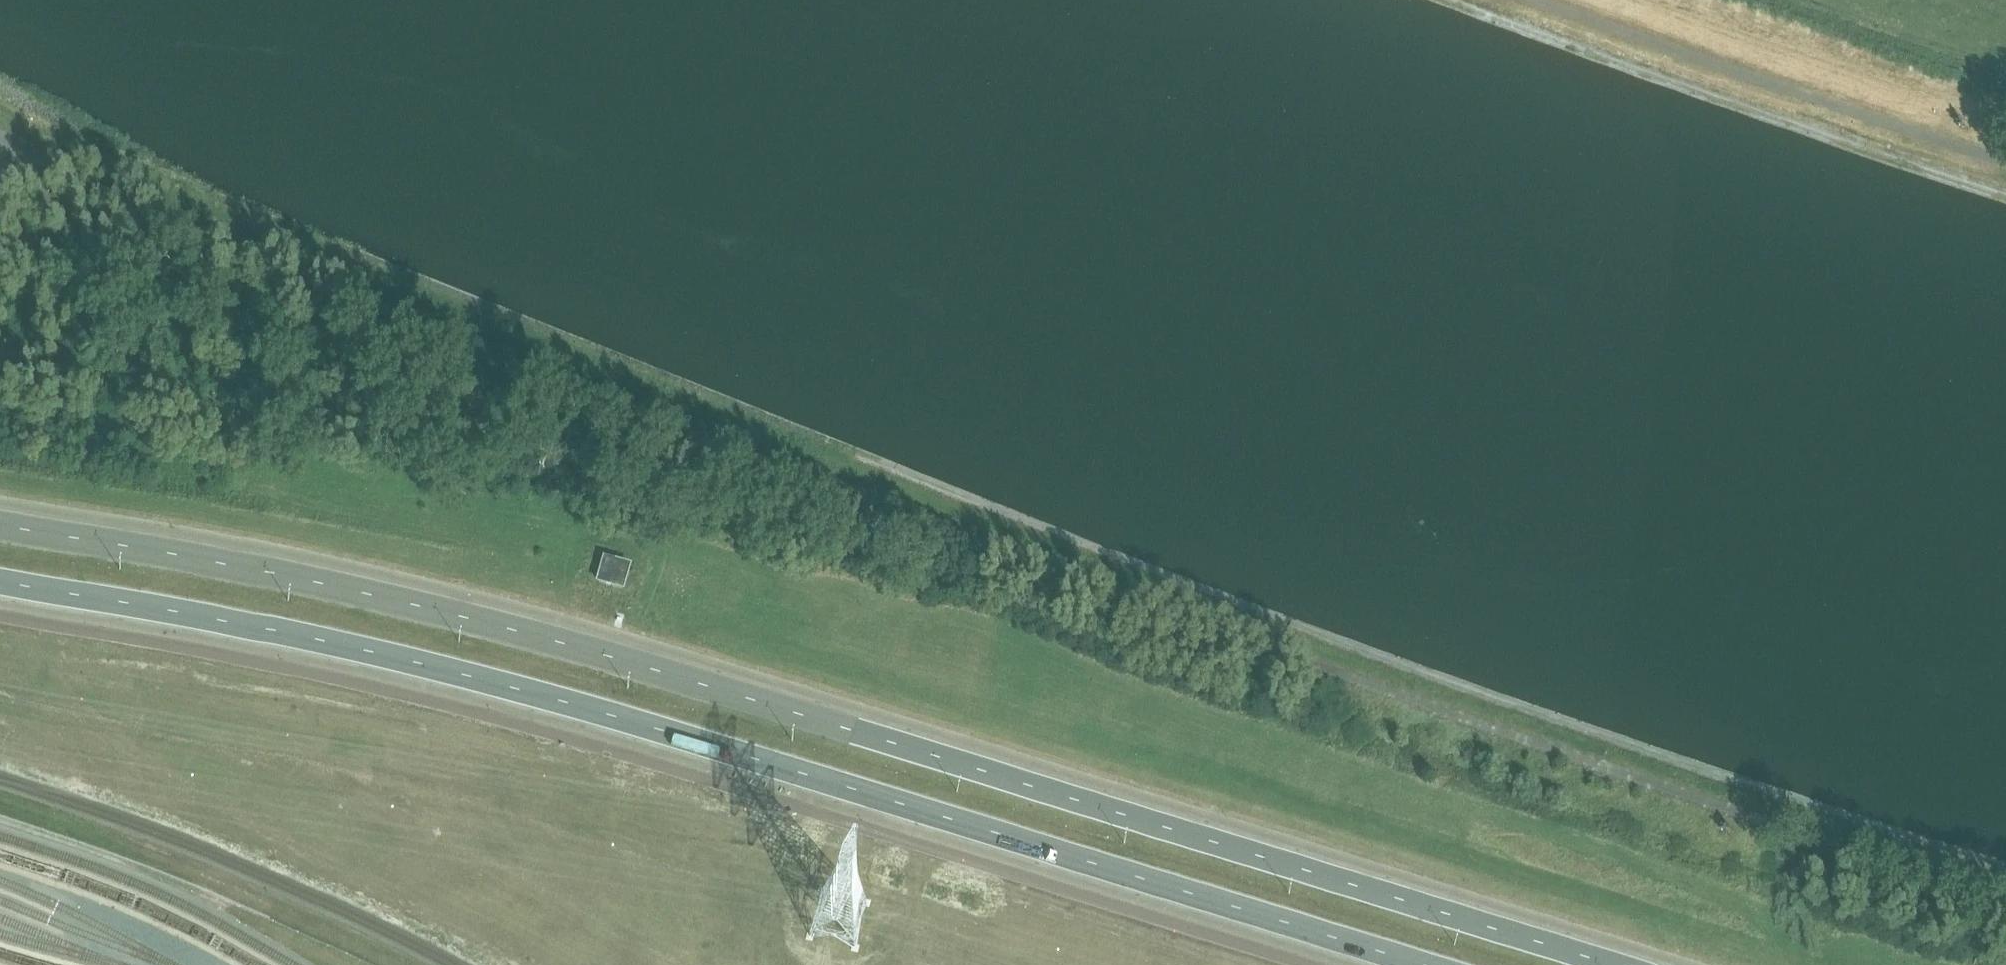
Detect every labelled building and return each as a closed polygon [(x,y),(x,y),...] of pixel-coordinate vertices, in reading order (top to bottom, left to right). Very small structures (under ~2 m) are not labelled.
[(640,596),(647,566),(603,555),(596,585),(640,596)]
